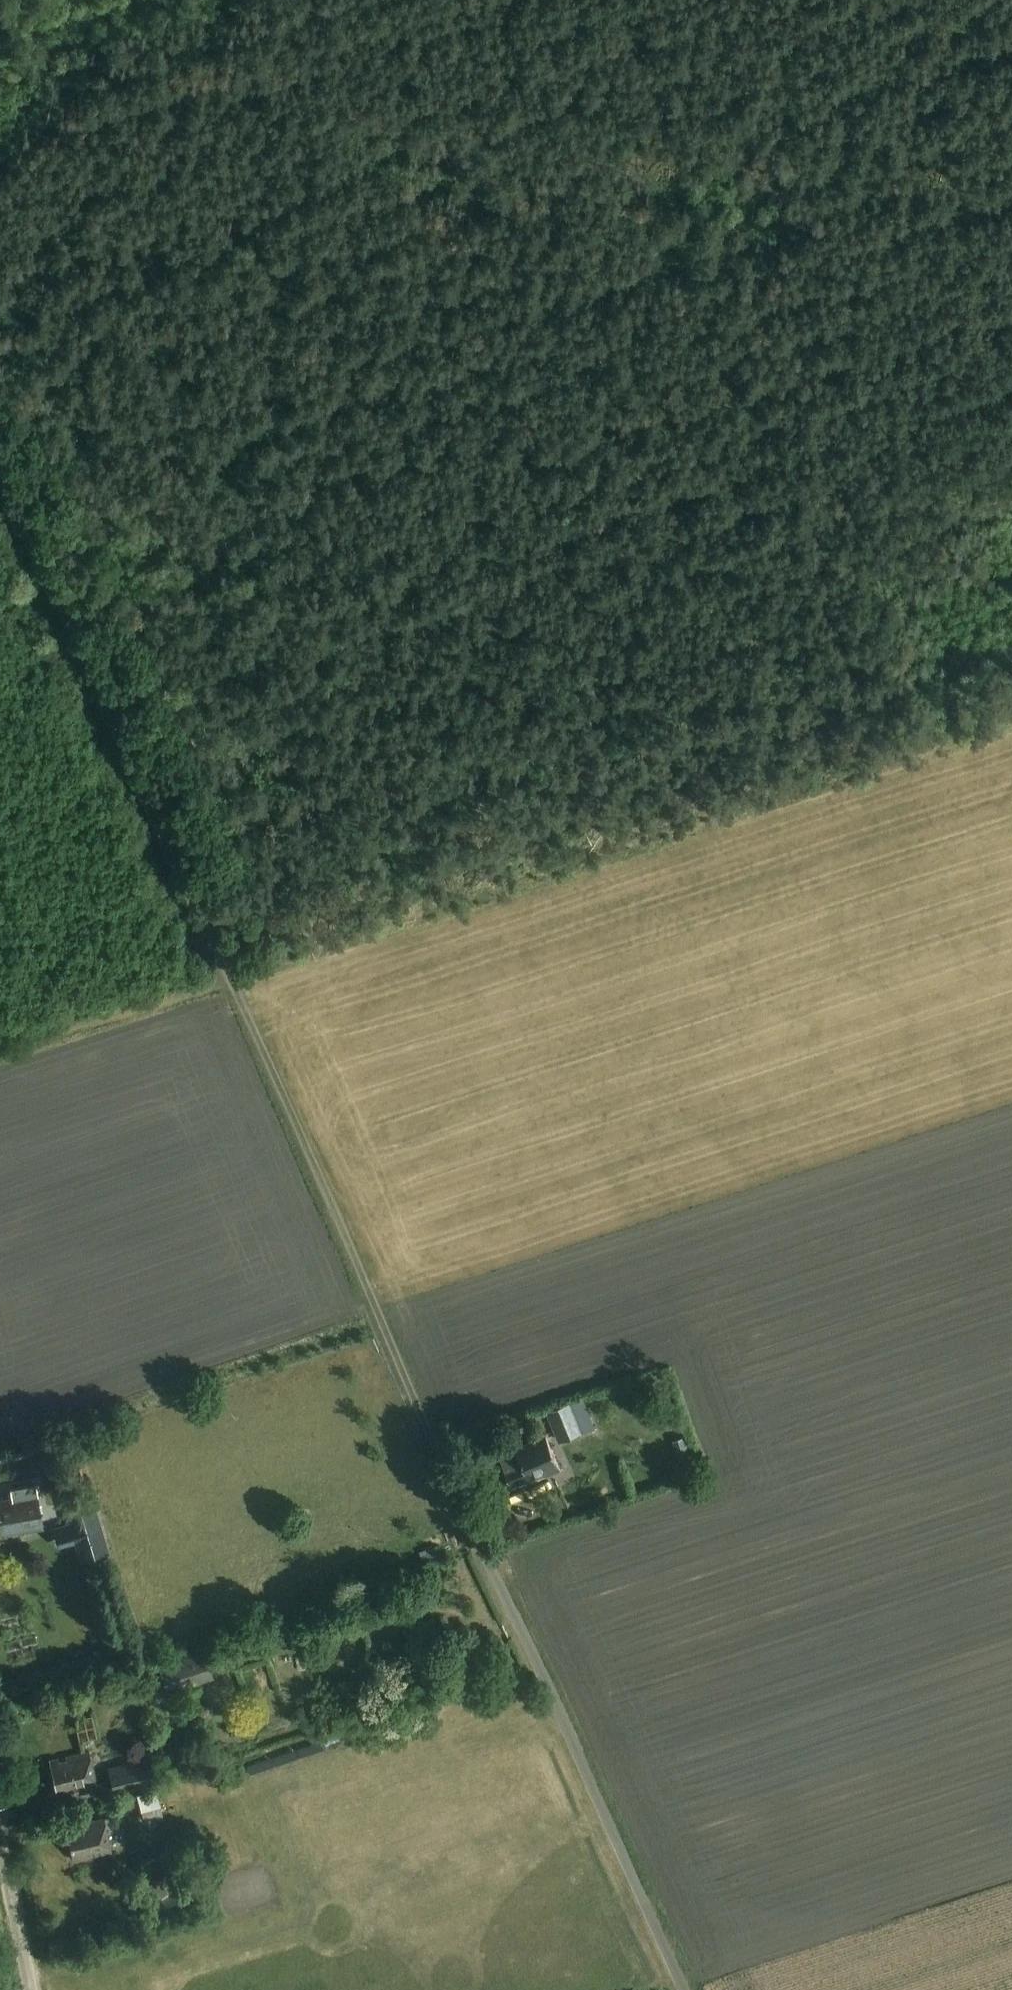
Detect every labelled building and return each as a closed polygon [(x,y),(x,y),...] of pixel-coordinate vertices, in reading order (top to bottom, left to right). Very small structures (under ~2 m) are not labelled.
[(559,1440),(584,1431),(573,1401),(548,1410),(559,1440)] [(546,1433),(500,1453),(514,1485),(530,1478),(531,1480),(561,1467),(546,1433)] [(38,1491),(0,1498),(0,1519),(2,1530),(24,1526),(25,1529),(45,1526),(38,1491)] [(92,1494),(63,1502),(80,1561),(109,1553),(92,1494)] [(166,1694),(214,1678),(204,1645),(156,1660),(166,1694)] [(97,1782),(89,1751),(51,1760),(59,1791),(97,1782)] [(155,1780),(150,1757),(109,1767),(114,1790),(155,1780)] [(141,1822),(159,1817),(153,1797),(135,1802),(141,1822)] [(111,1850),(103,1818),(66,1826),(73,1859),(111,1850)]
